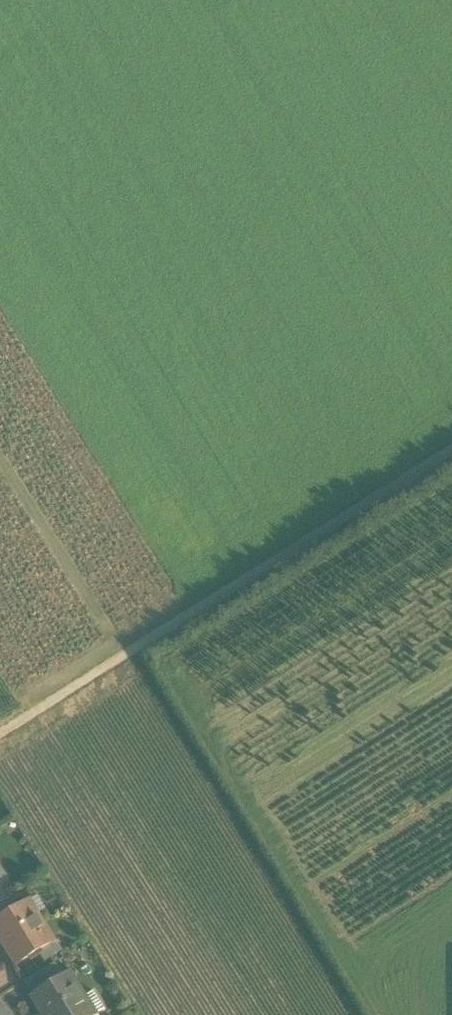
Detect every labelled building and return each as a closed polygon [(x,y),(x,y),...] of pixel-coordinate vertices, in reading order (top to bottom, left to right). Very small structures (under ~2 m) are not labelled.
[(37,896),(24,905),(32,919),(36,917),(46,910),(37,896)] [(20,964),(38,953),(53,944),(36,917),(32,919),(24,905),(0,919),(0,939),(1,941),(5,939),(20,964)] [(57,941),(53,944),(38,953),(44,963),(63,952),(57,941)] [(26,982),(33,994),(63,975),(56,963),(26,982)] [(83,998),(67,972),(63,975),(33,994),(31,995),(44,1014),(94,1014),(83,998)] [(83,998),(94,1014),(96,1014),(98,1014),(106,1009),(94,991),(83,998)]
